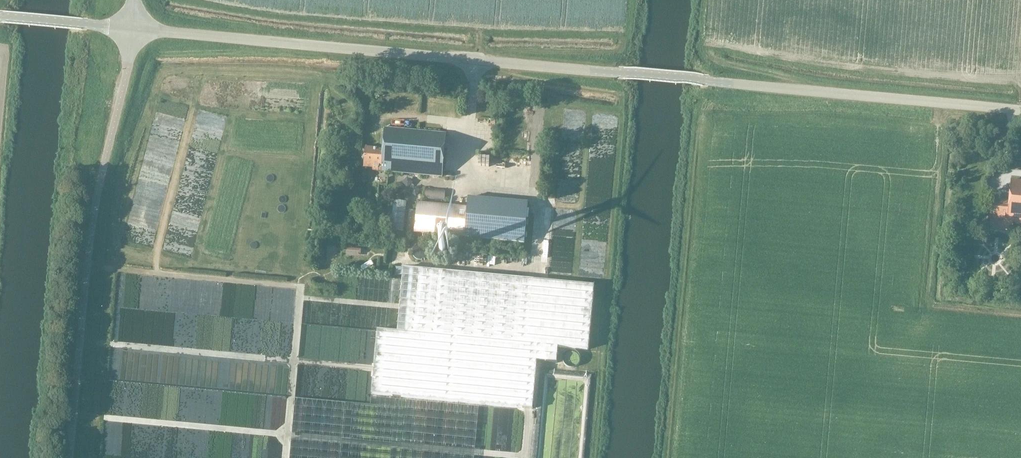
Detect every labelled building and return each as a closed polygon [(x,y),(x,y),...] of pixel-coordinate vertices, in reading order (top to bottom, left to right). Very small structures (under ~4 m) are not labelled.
[(473,126),(474,133),(486,133),(486,125),(473,126)] [(387,128),(385,148),(365,147),(363,168),(373,169),(372,171),(442,177),(447,134),(387,128)] [(1011,179),(1010,200),(992,199),(989,229),(1013,231),(1013,224),(1020,225),(1020,180),(1011,179)] [(423,187),(422,198),(444,200),(445,190),(423,187)] [(463,273),(593,285),(598,230),(529,225),(531,205),(470,199),(463,273)] [(386,223),(386,230),(397,230),(397,200),(385,200),(385,223),(386,223)] [(397,333),(527,345),(533,280),(403,268),(402,276),(397,332),(397,333)] [(533,280),(527,345),(557,347),(587,350),(593,285),(533,280)] [(377,330),(371,395),(531,409),(535,361),(555,363),(557,347),(527,345),(397,333),(397,332),(377,330)] [(580,437),(584,371),(536,369),(532,424),(539,424),(539,426),(556,427),(556,437),(568,438),(568,436),(580,437)]
